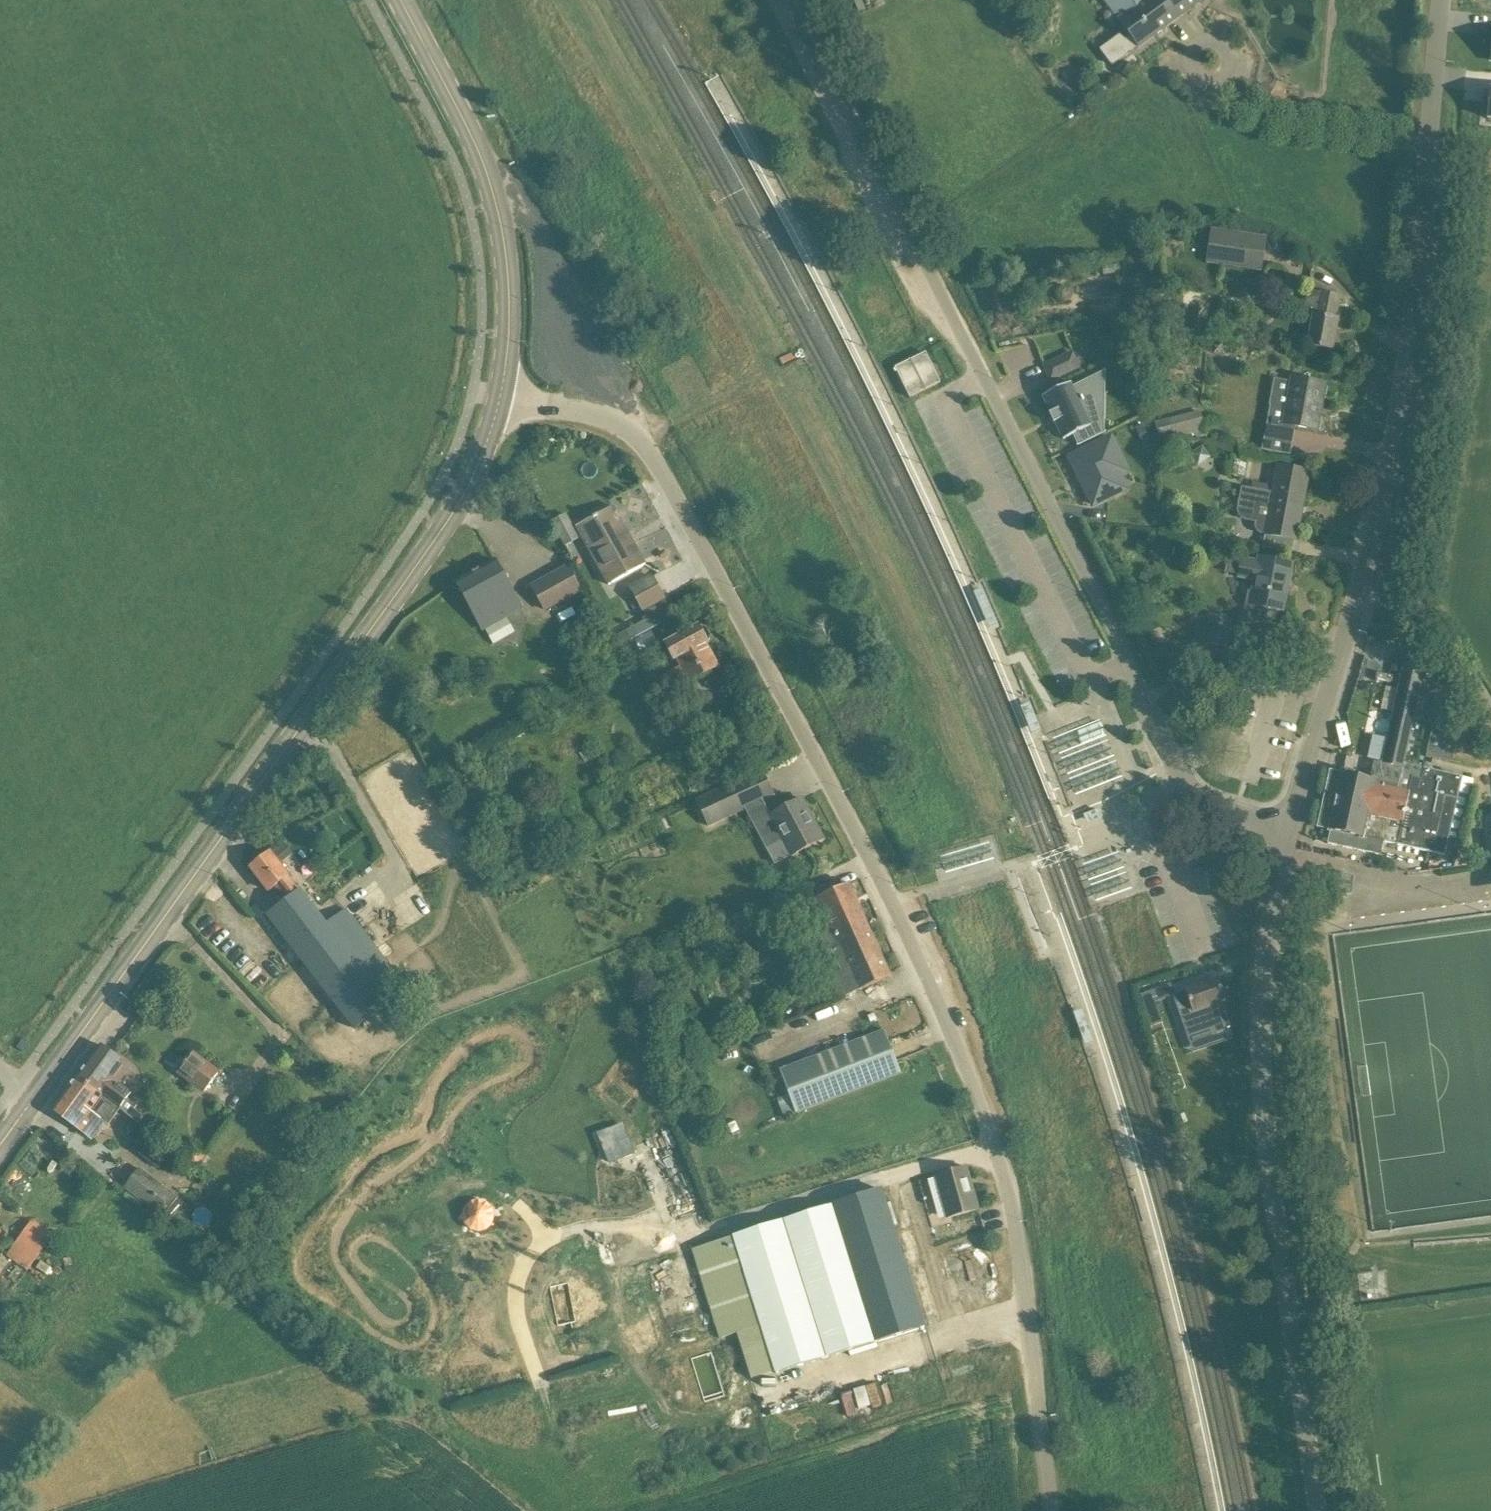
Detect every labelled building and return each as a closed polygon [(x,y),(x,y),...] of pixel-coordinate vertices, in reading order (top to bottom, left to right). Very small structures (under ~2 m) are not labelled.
[(1165,0),(1105,0),(1119,20),(1118,20),(1138,47),(1178,17),(1165,0)] [(1178,17),(1201,0),(1165,0),(1178,17)] [(1263,83),(1255,97),(1279,110),(1287,96),(1263,83)] [(1212,229),(1209,255),(1262,263),(1266,237),(1212,229)] [(1339,296),(1306,290),(1302,313),(1314,315),(1308,345),(1332,350),(1338,319),(1335,319),(1339,296)] [(1072,352),(1044,365),(1051,379),(1078,366),(1072,352)] [(926,353),(895,367),(910,398),(940,383),(926,353)] [(1276,379),(1265,437),(1292,442),(1295,426),(1317,430),(1326,384),(1292,378),(1292,382),(1276,379)] [(1070,383),(1043,396),(1051,413),(1049,414),(1054,423),(1055,422),(1063,439),(1074,434),(1079,443),(1077,444),(1078,446),(1106,432),(1106,430),(1103,431),(1089,383),(1074,391),(1070,383)] [(1201,412),(1154,425),(1158,435),(1172,432),(1173,435),(1182,433),(1183,437),(1193,434),(1195,442),(1208,438),(1201,412)] [(1142,424),(1135,427),(1143,443),(1149,440),(1142,424)] [(1069,456),(1094,507),(1132,488),(1125,475),(1132,471),(1113,434),(1069,456)] [(1199,464),(1209,457),(1203,448),(1193,455),(1199,464)] [(1232,475),(1246,477),(1248,464),(1234,461),(1232,475)] [(1273,493),(1242,487),(1239,503),(1270,509),(1267,524),(1256,522),(1255,526),(1257,530),(1260,533),(1297,540),(1309,472),(1278,466),(1273,493)] [(618,524),(622,522),(613,506),(577,527),(609,585),(646,564),(645,563),(642,565),(618,524)] [(559,522),(561,540),(576,539),(574,520),(559,522)] [(1255,580),(1250,603),(1246,603),(1242,622),(1240,622),(1240,623),(1263,622),(1266,607),(1283,610),(1292,563),(1259,557),(1258,562),(1242,559),(1239,577),(1255,580)] [(457,582),(483,629),(522,608),(495,560),(457,582)] [(567,566),(532,586),(546,610),(581,591),(567,566)] [(652,576),(628,590),(640,611),(643,610),(647,618),(615,637),(628,661),(639,655),(638,653),(657,643),(665,644),(676,627),(670,617),(673,615),(652,576)] [(1193,648),(1206,651),(1208,643),(1226,646),(1231,619),(1211,615),(1209,628),(1197,626),(1193,648)] [(718,667),(706,644),(709,642),(711,636),(706,628),(701,626),(699,627),(698,627),(668,644),(676,660),(679,659),(682,666),(664,675),(672,691),(689,681),(690,682),(718,667)] [(1320,807),(1315,828),(1330,831),(1330,833),(1327,843),(1381,855),(1384,842),(1442,855),(1462,778),(1403,763),(1426,667),(1405,662),(1402,674),(1400,685),(1382,762),(1377,761),(1373,779),(1328,769),(1323,791),(1329,794),(1326,807),(1320,807)] [(1388,671),(1385,682),(1400,685),(1402,674),(1388,671)] [(1426,757),(1452,762),(1460,727),(1434,721),(1426,757)] [(762,770),(696,800),(709,827),(745,810),(763,802),(774,797),(762,770)] [(779,841),(766,848),(775,865),(823,839),(802,799),(766,818),(779,841)] [(251,867),(269,891),(276,886),(285,897),(295,889),(286,878),(289,876),(270,852),(251,867)] [(815,933),(844,996),(890,976),(848,883),(818,897),(831,926),(815,933)] [(288,941),(303,960),(356,1029),(408,989),(346,908),(326,924),(299,891),(267,915),(288,941)] [(1175,994),(1173,994),(1173,995),(1188,1037),(1213,1028),(1214,1033),(1227,1028),(1231,1027),(1222,1002),(1226,1000),(1218,979),(1175,994)] [(1161,987),(1141,995),(1149,1017),(1159,1014),(1155,1001),(1165,998),(1161,987)] [(885,1030),(780,1071),(796,1113),(901,1073),(885,1030)] [(101,1045),(77,1077),(102,1095),(117,1107),(139,1123),(144,1117),(134,1109),(137,1105),(128,1098),(133,1091),(119,1082),(130,1067),(101,1045)] [(179,1072),(204,1091),(219,1072),(193,1053),(179,1072)] [(77,1077),(53,1110),(78,1128),(94,1139),(117,1107),(102,1095),(77,1077)] [(147,1135),(134,1152),(158,1169),(170,1152),(147,1135)] [(119,1170),(129,1178),(141,1163),(132,1155),(119,1170)] [(310,1164),(301,1157),(295,1164),(303,1171),(310,1164)] [(967,1167),(936,1176),(948,1218),(979,1209),(967,1167)] [(126,1188),(158,1213),(169,1221),(183,1202),(141,1169),(126,1188)] [(878,1191),(832,1205),(875,1342),(925,1326),(882,1190),(878,1191)] [(832,1205),(783,1221),(825,1357),(875,1342),(832,1205)] [(8,1252),(29,1267),(52,1235),(30,1220),(8,1252)] [(783,1221),(691,1250),(719,1339),(761,1326),(776,1373),(825,1357),(783,1221)] [(1385,1270),(1367,1272),(1369,1283),(1377,1282),(1379,1293),(1388,1292),(1385,1270)]
